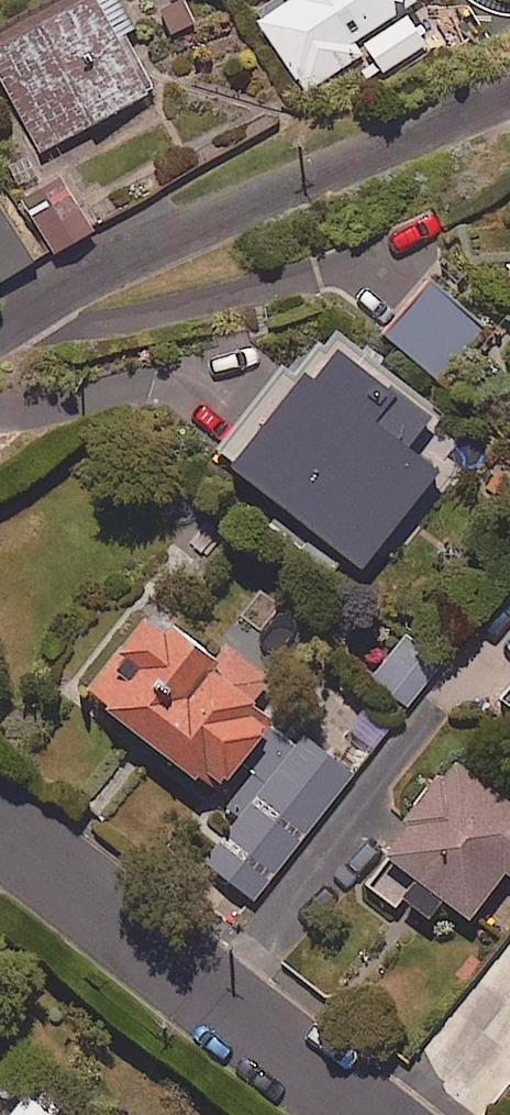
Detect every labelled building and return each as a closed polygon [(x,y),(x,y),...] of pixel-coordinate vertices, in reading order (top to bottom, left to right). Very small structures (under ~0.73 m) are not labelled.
[(120,0),(44,0),(0,23),(0,74),(41,151),(159,88),(128,29),(134,26),(120,0)] [(258,16),(302,89),(361,54),(354,41),(417,3),(416,0),(285,0),(258,16)] [(31,209),(35,216),(56,252),(105,223),(83,186),(54,204),(50,198),(31,209)] [(3,189),(0,191),(0,281),(43,256),(3,189)] [(433,280),(385,334),(439,381),(487,327),(433,280)] [(311,417),(288,399),(233,468),(364,572),(444,471),(373,414),(341,454),(305,425),(311,417)] [(294,733),(279,720),(297,699),(228,643),(219,654),(173,616),(165,625),(151,613),(89,689),(217,795),(242,765),(257,778),(266,767),(294,733)] [(432,676),(397,647),(373,676),(408,706),(432,676)] [(374,747),(324,708),(273,773),(323,812),(374,747)] [(455,761),(366,883),(426,926),(445,899),(473,919),(507,872),(509,874),(509,801),(455,761)] [(29,1094),(12,1114),(56,1114),(29,1094)]
